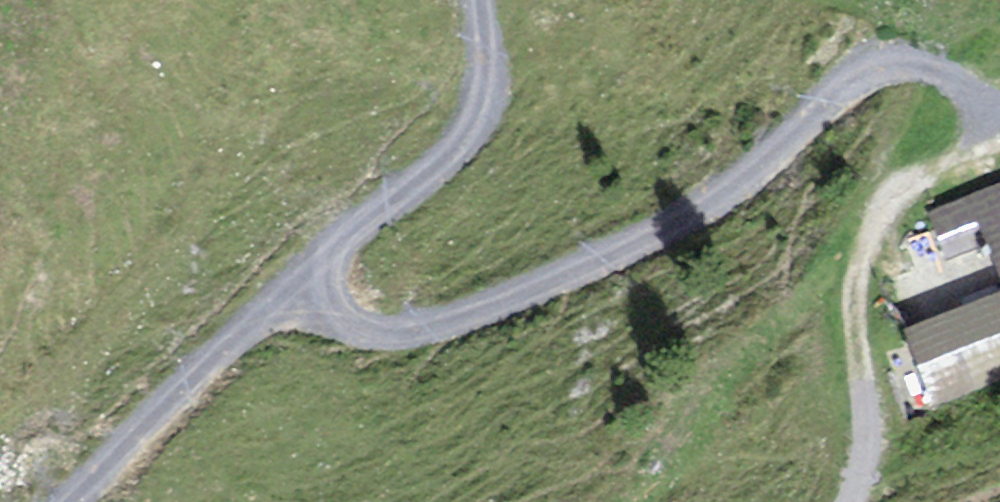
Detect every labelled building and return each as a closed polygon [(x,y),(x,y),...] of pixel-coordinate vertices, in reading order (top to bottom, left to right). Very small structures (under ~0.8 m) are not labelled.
[(961,189),(997,293),(999,303),(999,176),(961,189)] [(997,293),(901,325),(925,393),(999,368),(999,303),(997,293)]
